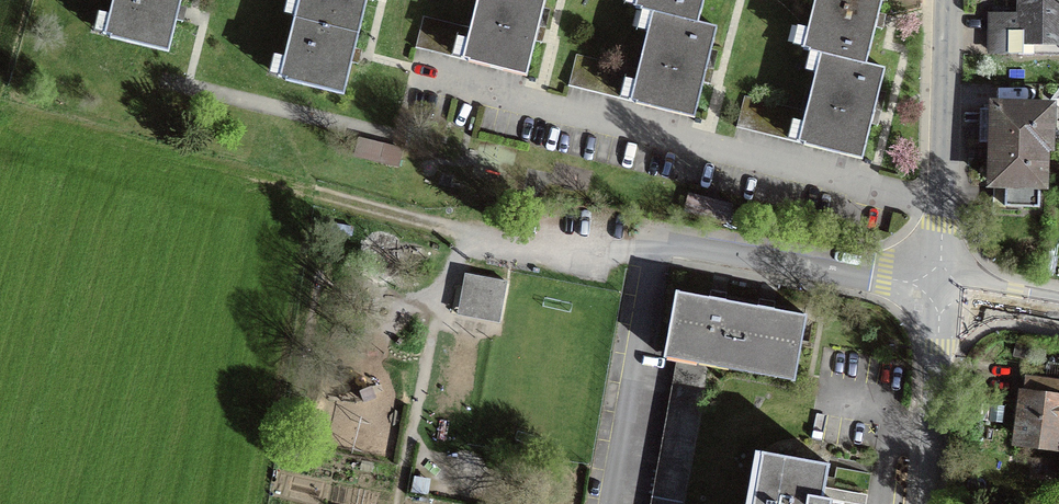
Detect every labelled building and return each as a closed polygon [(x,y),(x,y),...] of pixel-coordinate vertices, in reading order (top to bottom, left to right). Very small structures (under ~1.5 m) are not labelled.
[(180,0),(108,0),(98,37),(166,55),(180,0)] [(352,31),(360,0),(295,0),(291,14),(352,31)] [(469,25),(424,13),(415,45),(522,75),(543,0),(476,0),(469,25)] [(691,25),(697,0),(631,0),(628,9),(649,14),(691,25)] [(859,65),(876,0),(807,0),(795,49),(817,55),(859,65)] [(1018,51),(1058,52),(1058,0),(1019,0),(1018,51)] [(352,31),(291,14),(275,70),(336,87),(352,31)] [(691,25),(649,14),(635,67),(577,52),(569,86),(689,117),(712,30),(691,25)] [(859,65),(817,55),(803,107),(744,92),(735,127),(860,159),(883,72),(859,65)] [(990,100),(988,143),(1054,145),(1056,103),(990,100)] [(362,132),(357,151),(401,163),(406,144),(362,132)] [(1052,190),(1054,145),(988,143),(986,188),(1052,190)] [(730,226),(735,198),(696,192),(691,220),(730,226)] [(464,270),(461,313),(505,315),(507,272),(464,270)] [(709,356),(731,360),(742,302),(679,290),(668,348),(677,350),(709,356)] [(805,313),(742,302),(731,360),(794,372),(805,313)] [(705,382),(709,356),(677,350),(672,376),(705,382)] [(688,473),(705,382),(672,376),(655,467),(688,473)] [(1022,391),(1015,453),(1058,457),(1058,395),(1022,391)] [(762,503),(822,503),(828,469),(771,458),(762,503)] [(688,473),(655,467),(649,503),(682,503),(688,473)]
